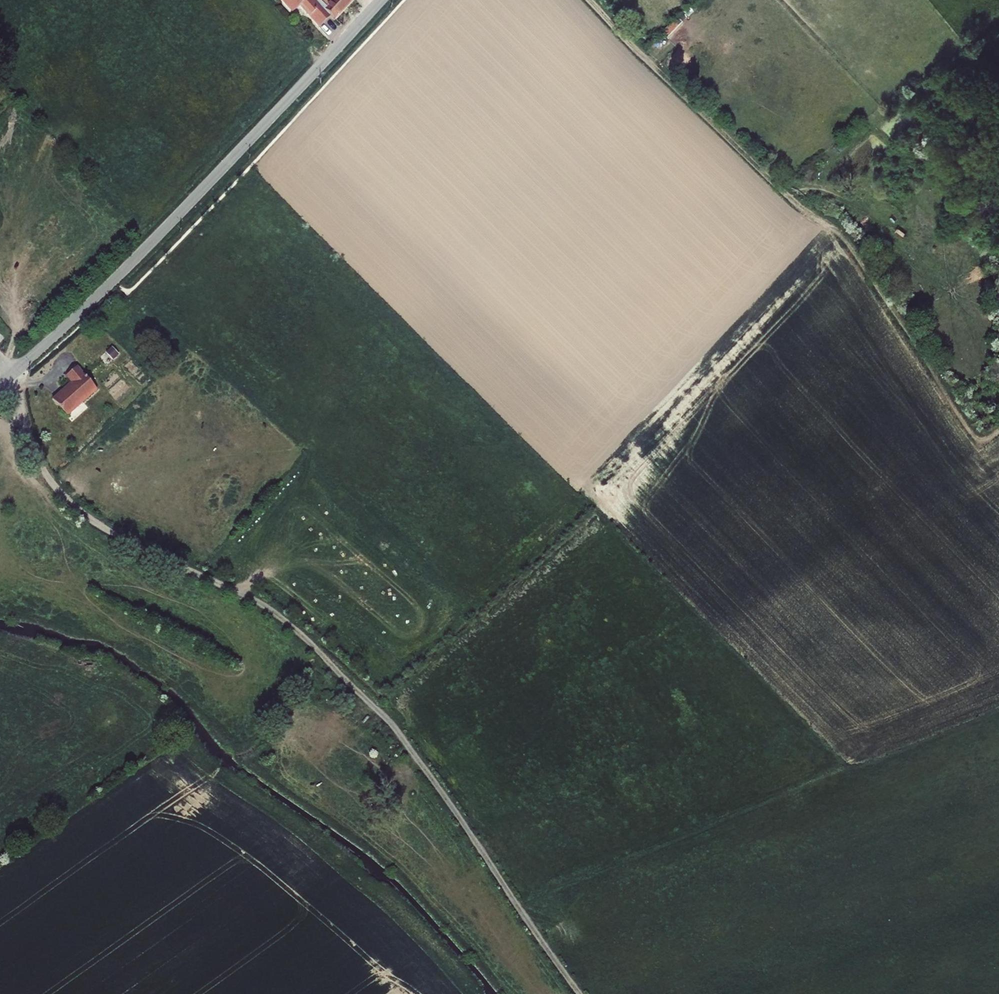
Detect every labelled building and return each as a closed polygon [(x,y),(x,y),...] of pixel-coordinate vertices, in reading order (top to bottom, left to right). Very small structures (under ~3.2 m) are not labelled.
[(303,7),(307,3),(316,12),(313,15),(323,25),(335,14),(329,8),(331,6),(329,4),(324,0),(297,0),(294,3),(291,6),(297,12),(303,7)] [(340,19),(357,0),(336,0),(333,3),(330,0),(324,0),(329,4),(331,6),(329,8),(335,14),(340,19)] [(307,3),(303,7),(322,27),(323,25),(313,15),(316,12),(307,3)] [(83,366),(73,375),(80,382),(61,400),(75,416),(105,389),(83,366)]
